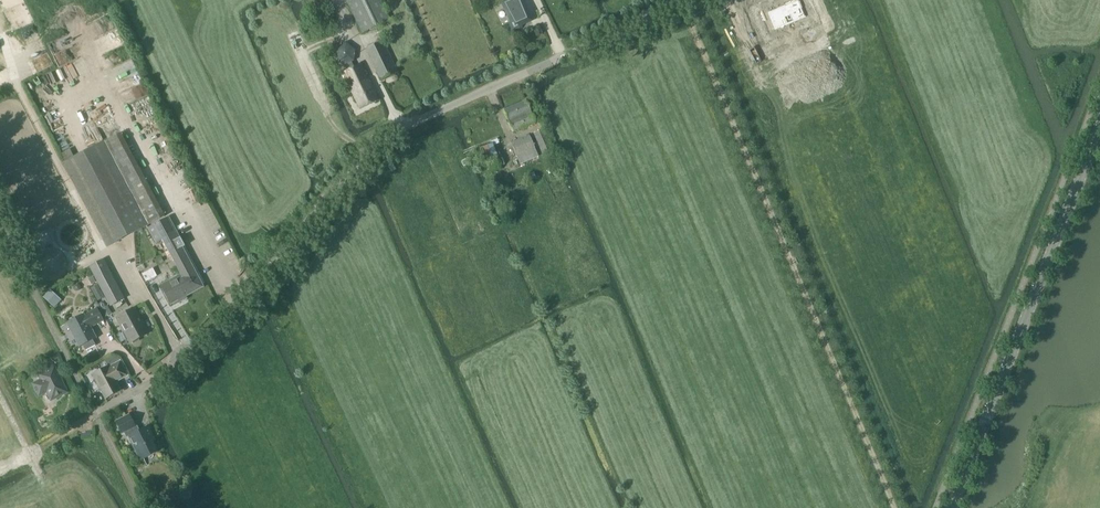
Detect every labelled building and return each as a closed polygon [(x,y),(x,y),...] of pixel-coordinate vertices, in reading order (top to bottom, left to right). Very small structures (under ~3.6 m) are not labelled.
[(362,33),(389,20),(380,0),(347,0),(348,3),(347,3),(362,33)] [(500,3),(509,22),(507,23),(512,33),(522,28),(521,27),(532,22),(522,1),(524,0),(505,0),(500,3)] [(801,8),(799,3),(798,0),(790,0),(769,9),(767,9),(770,16),(767,17),(761,19),(762,21),(764,25),(764,26),(767,34),(768,35),(770,34),(773,33),(777,31),(779,31),(779,30),(801,21),(805,30),(804,30),(805,32),(806,32),(806,31),(807,31),(807,30),(809,30),(814,28),(815,28),(816,27),(809,9),(807,6),(801,8)] [(397,73),(382,41),(365,49),(380,81),(397,73)] [(342,73),(360,109),(378,101),(360,65),(342,73)] [(534,123),(525,101),(504,110),(513,132),(534,123)] [(552,150),(543,130),(533,134),(542,154),(552,150)] [(120,134),(74,158),(64,163),(63,164),(107,247),(164,217),(120,134)] [(511,144),(520,164),(538,156),(529,136),(511,144)] [(64,163),(74,158),(69,149),(59,154),(64,163)] [(488,173),(501,167),(497,158),(484,164),(488,173)] [(527,175),(531,182),(539,178),(538,176),(535,177),(533,173),(527,175)] [(181,248),(184,246),(168,217),(147,228),(155,243),(161,240),(173,261),(185,255),(181,248)] [(97,282),(110,306),(124,299),(103,260),(89,267),(94,276),(97,282)] [(182,273),(182,274),(160,286),(170,305),(203,287),(202,286),(204,284),(198,273),(195,274),(192,268),(182,273)] [(88,279),(91,285),(97,282),(94,276),(88,279)] [(158,288),(155,280),(148,284),(151,291),(158,288)] [(103,298),(97,285),(90,288),(97,301),(103,298)] [(79,347),(83,345),(86,351),(96,346),(93,340),(95,338),(89,327),(93,324),(94,325),(103,321),(96,309),(83,316),(83,315),(67,323),(79,347)] [(116,318),(130,343),(148,334),(134,309),(116,318)] [(116,382),(127,376),(118,358),(113,358),(105,362),(107,367),(92,375),(105,399),(120,391),(116,382)] [(51,400),(66,392),(54,368),(38,376),(41,381),(33,385),(39,395),(46,392),(51,400)] [(128,437),(135,451),(140,461),(157,452),(152,442),(154,441),(148,427),(136,433),(134,428),(135,427),(128,415),(116,422),(122,434),(128,431),(130,436),(128,437)]
